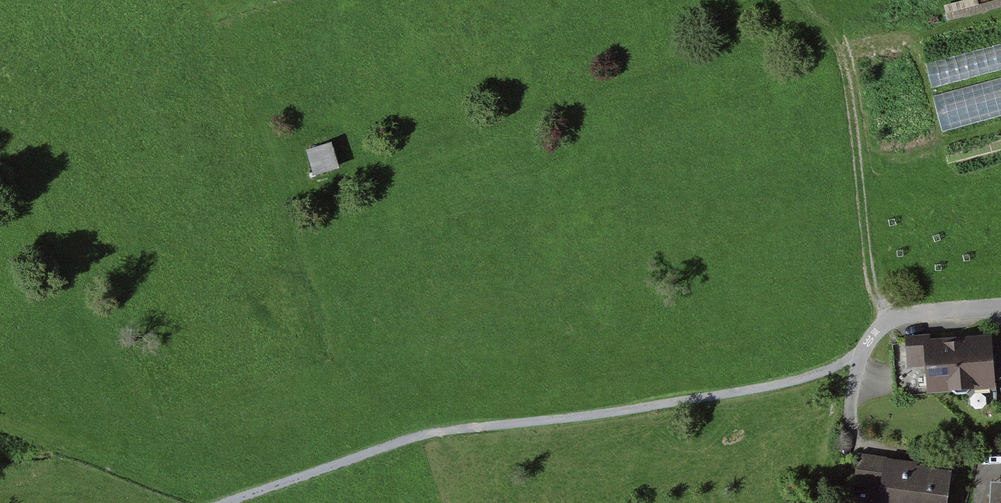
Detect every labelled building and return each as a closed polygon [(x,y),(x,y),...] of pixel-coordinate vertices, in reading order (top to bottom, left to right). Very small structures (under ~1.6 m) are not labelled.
[(925,63),(933,90),(1000,70),(1000,42),(925,63)] [(942,132),(1000,116),(1000,78),(932,97),(942,132)] [(340,143),(309,152),(317,180),(348,171),(340,143)] [(995,337),(909,344),(914,393),(999,385),(995,337)] [(959,475),(865,465),(863,488),(885,490),(884,502),(956,502),(959,475)]
